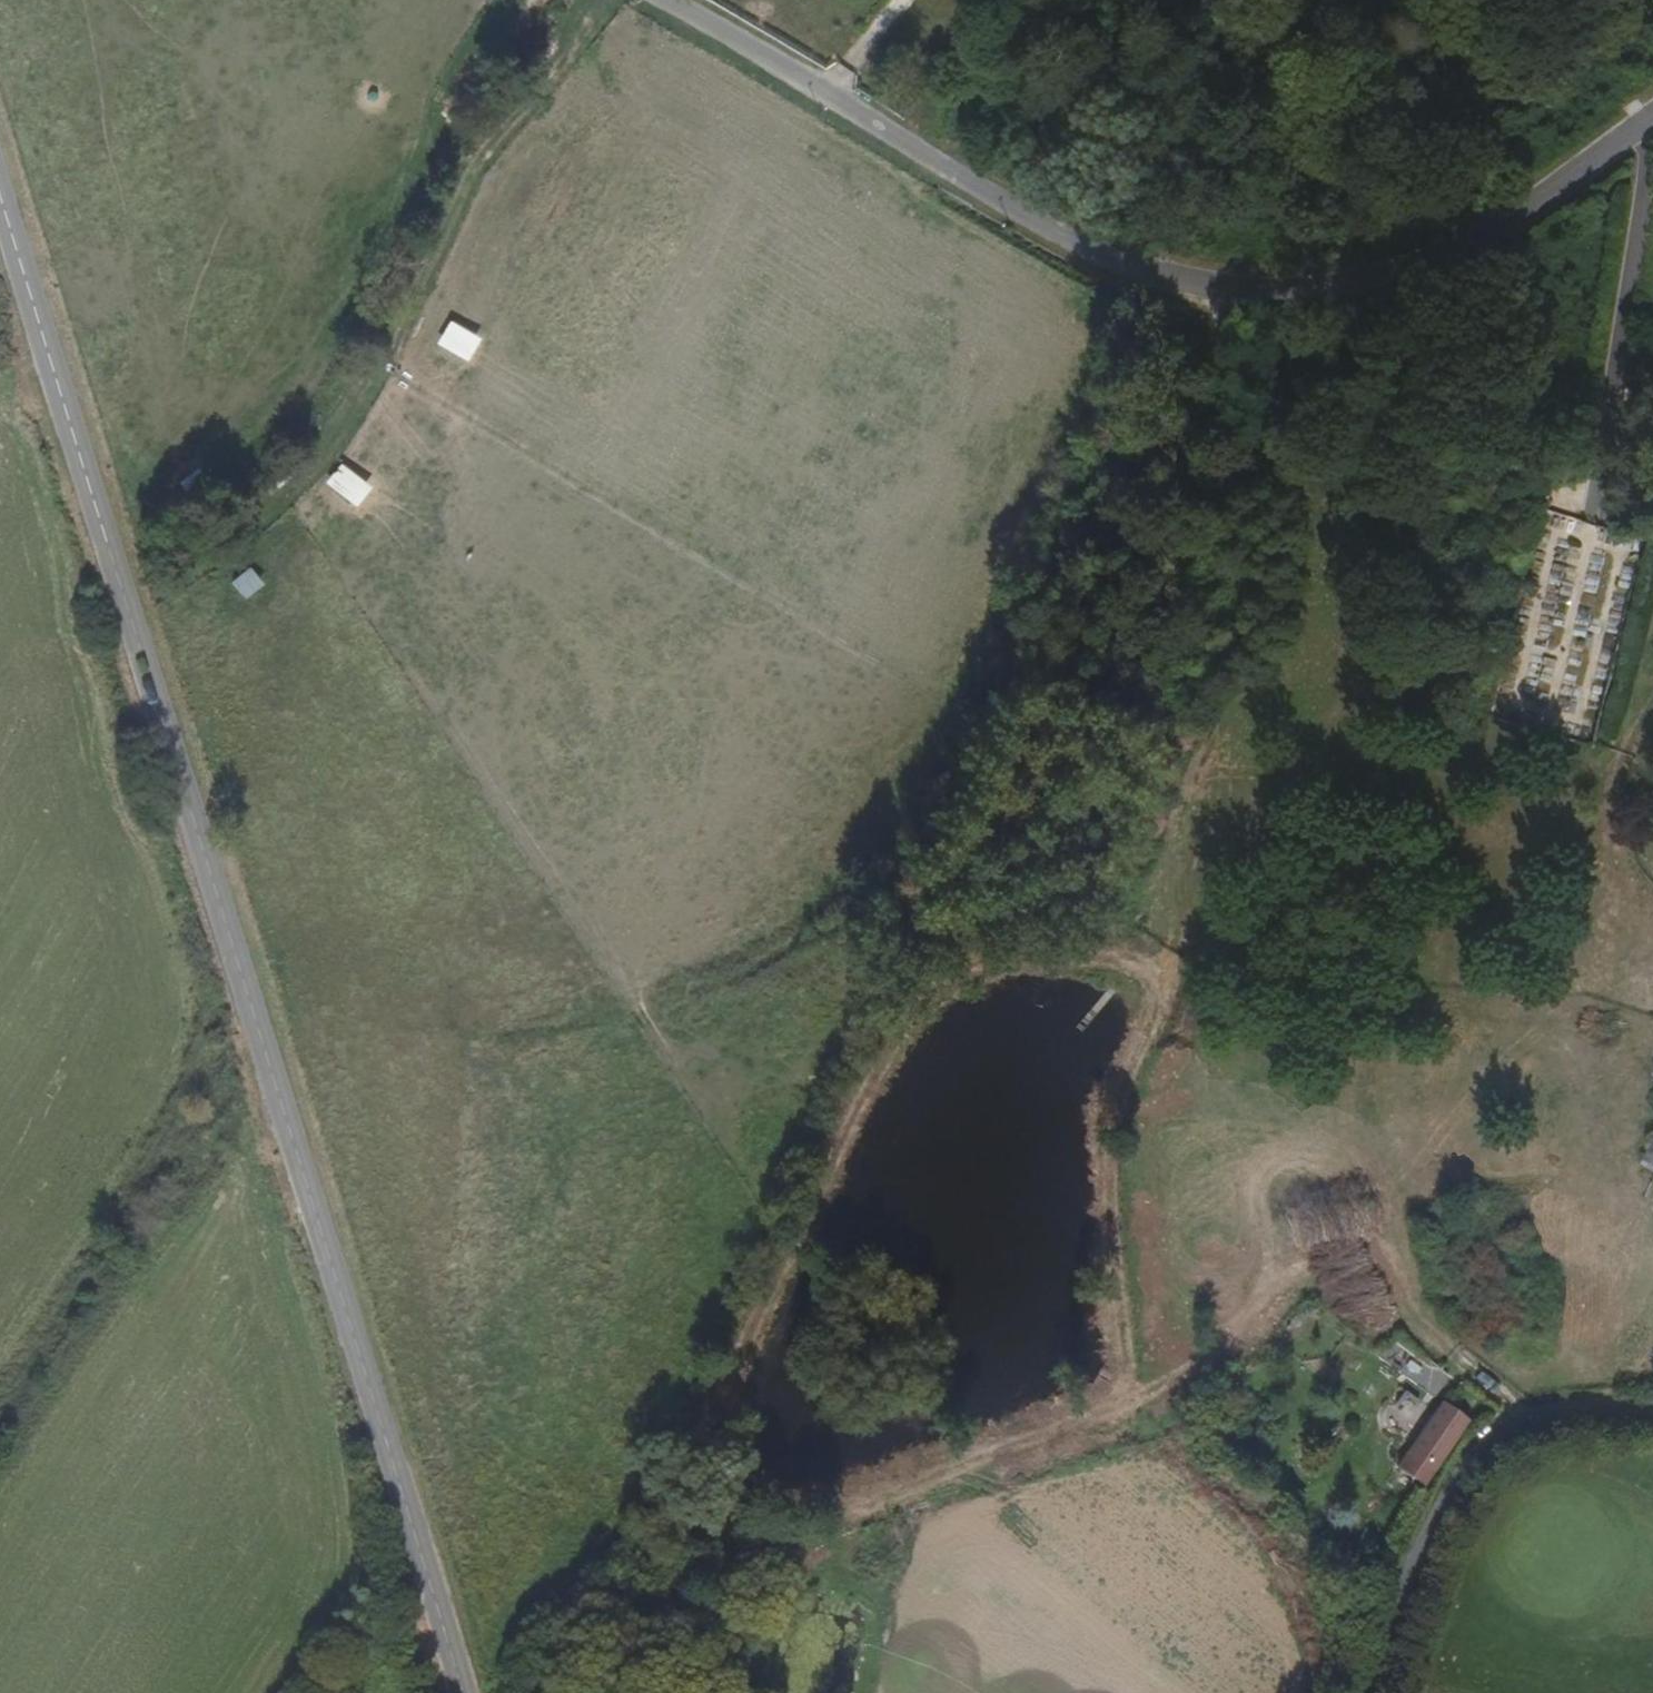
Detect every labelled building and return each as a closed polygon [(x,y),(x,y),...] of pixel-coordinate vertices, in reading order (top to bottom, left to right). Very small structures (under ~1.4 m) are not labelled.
[(1476,1433),(1456,1422),(1433,1465),(1450,1476),(1476,1433)]
